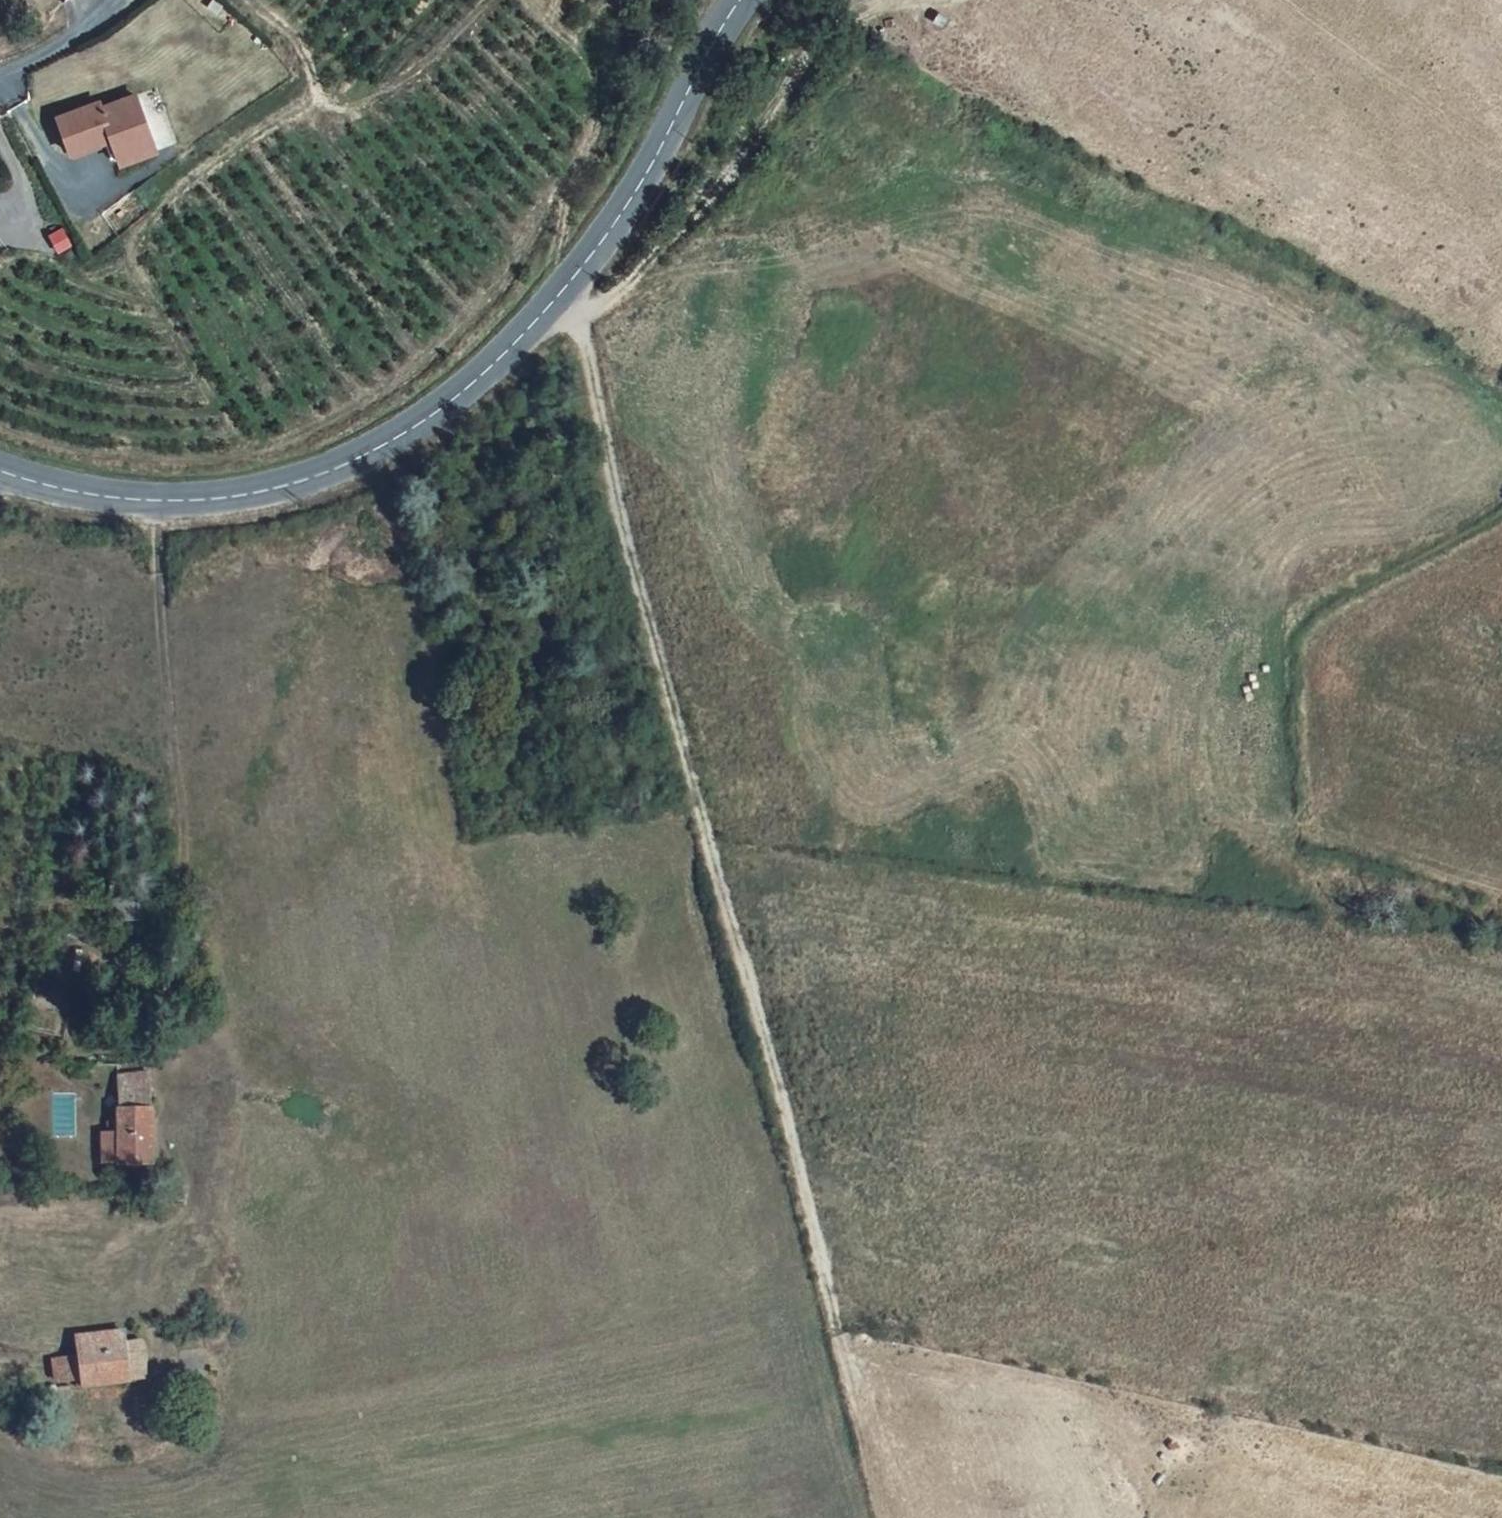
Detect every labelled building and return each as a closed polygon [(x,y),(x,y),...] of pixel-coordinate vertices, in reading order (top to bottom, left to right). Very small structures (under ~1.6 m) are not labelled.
[(88,69),(48,89),(65,124),(103,103),(108,112),(141,96),(123,58),(90,74),(88,69)] [(147,1157),(146,1082),(111,1081),(112,1120),(113,1157),(147,1157)] [(113,1157),(112,1120),(101,1120),(101,1129),(95,1129),(96,1156),(113,1157)] [(118,1367),(131,1329),(115,1329),(115,1319),(67,1319),(66,1337),(66,1361),(65,1368),(118,1367)] [(66,1361),(66,1337),(41,1337),(41,1361),(66,1361)]
